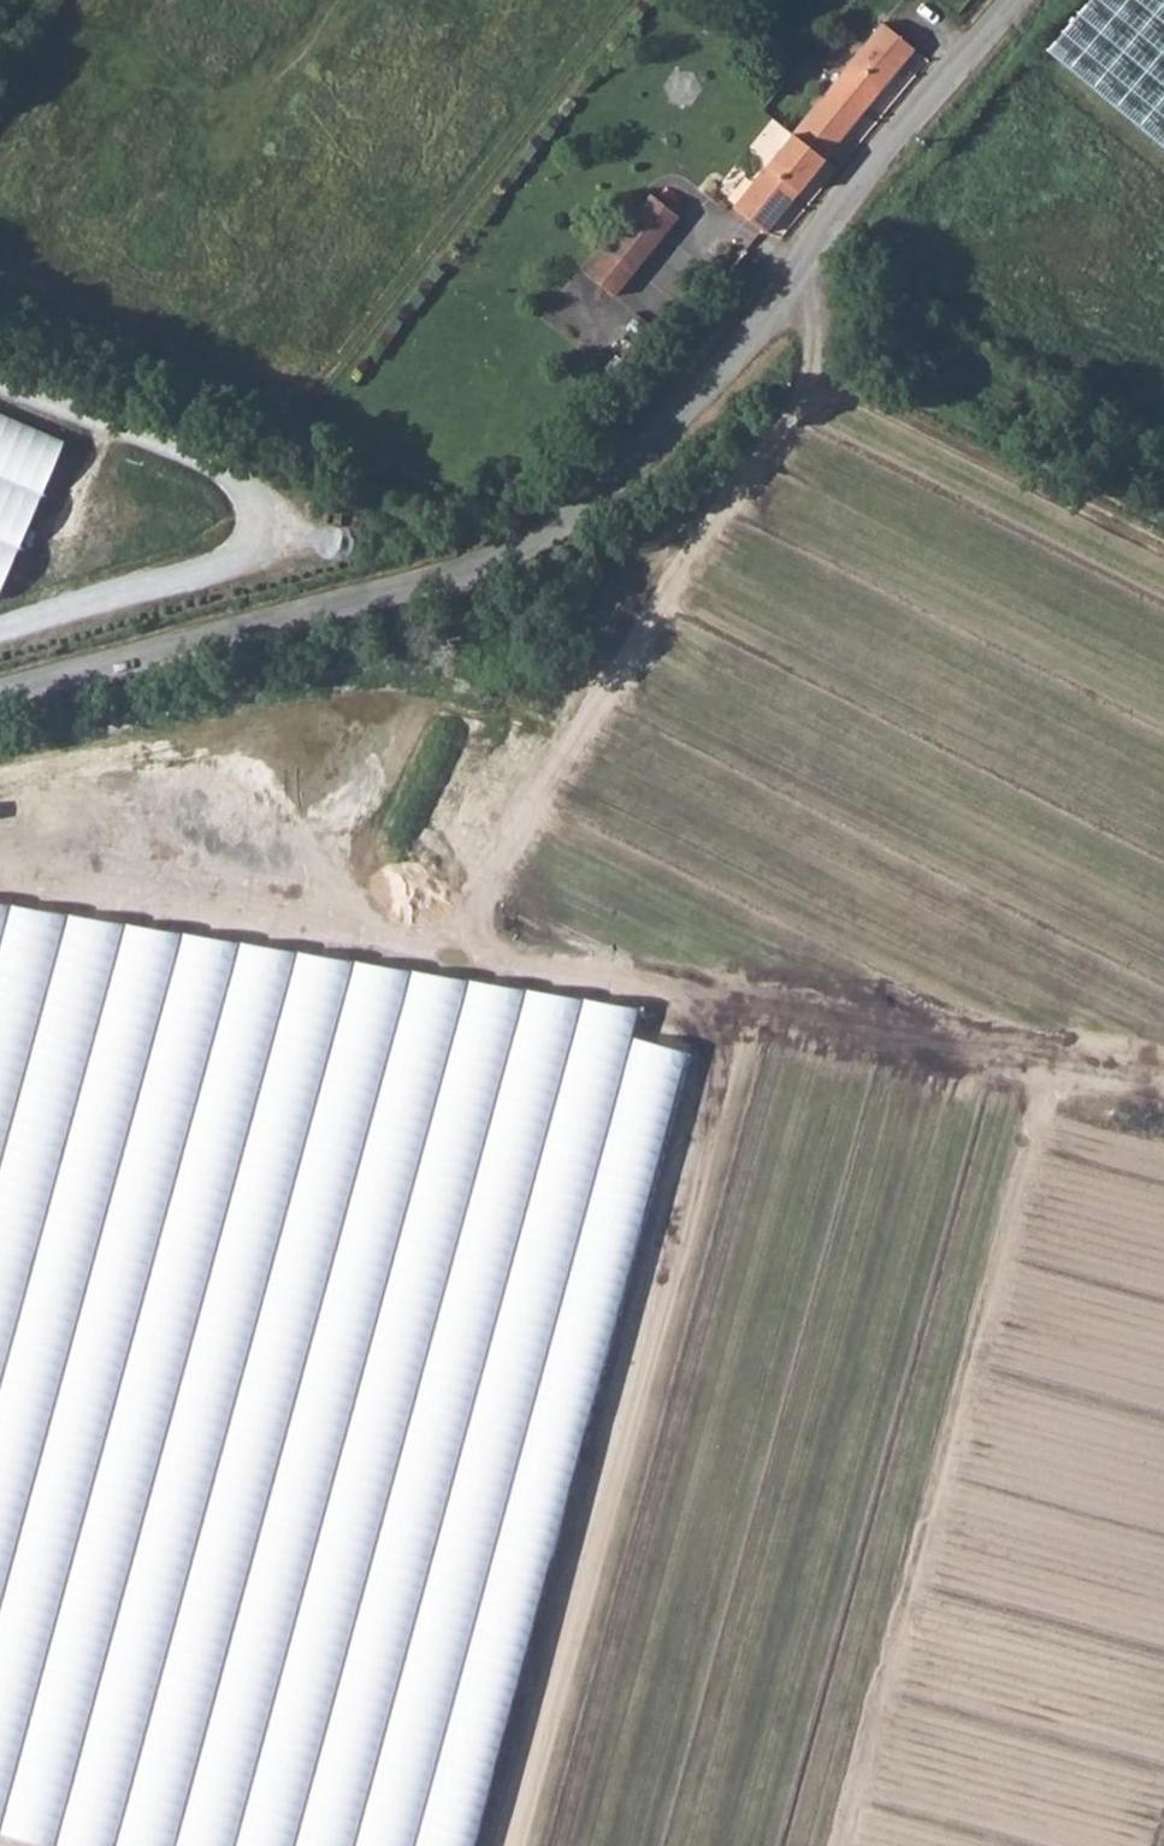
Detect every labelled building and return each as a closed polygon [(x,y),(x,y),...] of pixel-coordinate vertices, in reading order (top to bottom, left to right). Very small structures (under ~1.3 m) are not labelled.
[(1054,47),(1163,139),(1163,0),(1093,0),(1054,47)] [(729,208),(763,234),(913,52),(881,24),(765,164),(729,208)] [(651,192),(585,270),(612,293),(678,215),(651,192)] [(494,1761),(614,1320),(686,1053),(631,1038),(638,1009),(489,984),(399,969),(0,904),(0,1845),(472,1845),(494,1761)]
